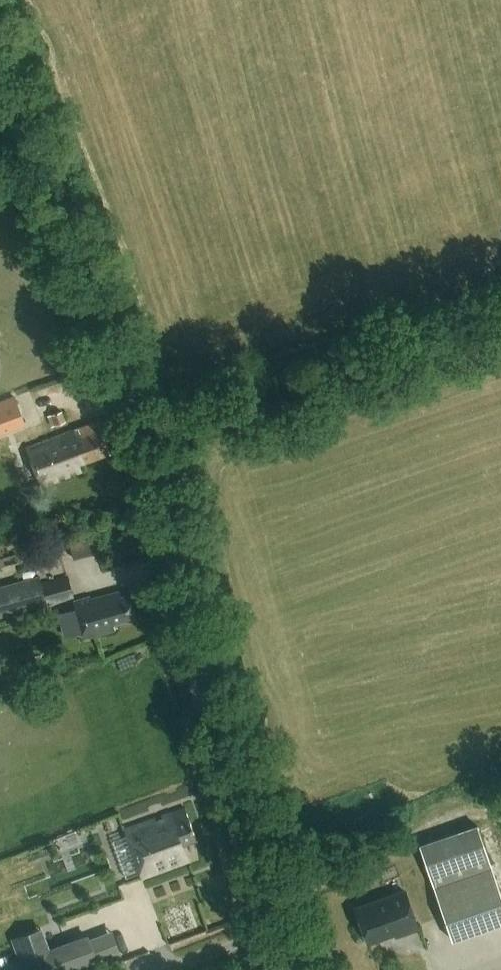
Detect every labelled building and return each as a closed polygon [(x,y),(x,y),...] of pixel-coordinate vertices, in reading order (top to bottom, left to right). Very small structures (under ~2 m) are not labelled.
[(0,403),(0,434),(25,425),(15,397),(0,403)] [(50,415),(54,427),(64,423),(59,411),(50,415)] [(77,428),(26,447),(42,489),(84,473),(80,465),(111,455),(98,421),(78,429),(77,428)] [(91,537),(72,542),(75,555),(95,551),(91,537)] [(0,587),(0,615),(1,617),(73,597),(67,576),(40,583),(38,576),(0,587)] [(76,610),(58,615),(64,636),(82,632),(84,639),(115,631),(113,625),(136,618),(130,593),(120,596),(118,591),(92,599),(91,596),(74,602),(76,610)] [(186,810),(125,831),(142,879),(188,861),(183,846),(197,841),(186,810)] [(420,847),(452,940),(500,923),(500,894),(478,827),(420,847)] [(396,936),(418,927),(405,892),(356,910),(368,941),(394,932),(396,936)] [(43,937),(17,947),(26,969),(80,969),(98,963),(88,937),(49,952),(43,937)]
